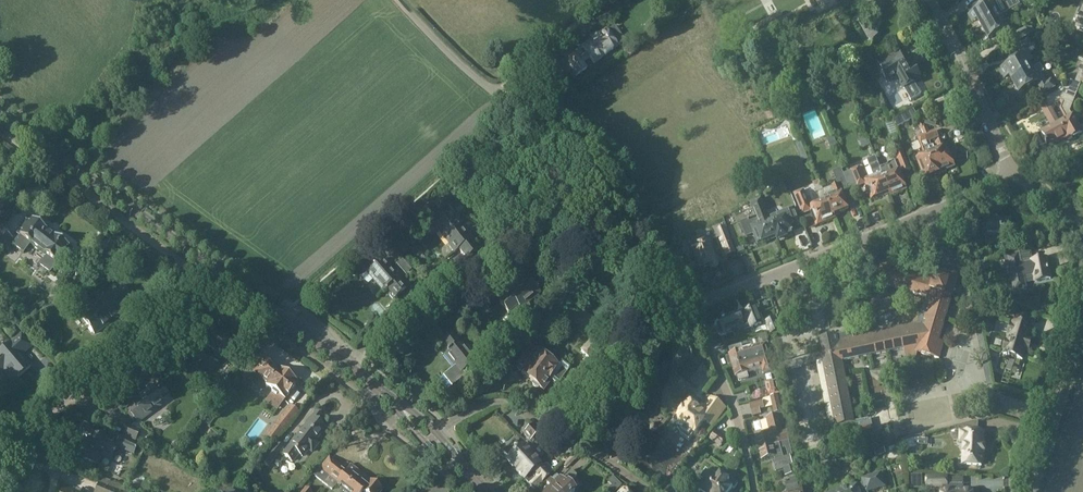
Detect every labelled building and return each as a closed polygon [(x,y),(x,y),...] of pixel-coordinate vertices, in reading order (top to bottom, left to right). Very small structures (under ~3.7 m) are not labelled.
[(981,26),(1007,12),(1000,0),(986,0),(968,10),(970,12),(968,14),(973,22),(977,19),(981,26)] [(841,17),(848,13),(854,23),(857,20),(865,35),(878,27),(867,7),(866,6),(855,12),(854,10),(854,9),(851,2),(837,10),(831,14),(835,20),(841,16),(841,17)] [(1005,22),(1002,15),(981,26),(988,39),(1011,27),(1008,20),(1005,22)] [(584,63),(590,58),(594,63),(618,46),(625,41),(614,26),(607,31),(606,30),(583,47),(586,52),(580,57),(578,54),(565,63),(575,76),(587,67),(584,63)] [(1029,35),(1026,29),(1015,35),(1019,41),(1029,35)] [(1009,76),(1012,81),(1033,69),(1029,62),(1032,60),(1027,51),(1033,48),(1029,40),(1018,47),(1023,57),(999,70),(1004,79),(1009,76)] [(919,79),(906,55),(897,60),(893,53),(878,62),(883,71),(881,72),(886,82),(897,76),(911,101),(921,95),(914,82),(919,79)] [(1075,98),(1081,83),(1082,84),(1082,62),(1082,65),(1080,66),(1078,70),(1079,72),(1075,83),(1070,81),(1066,88),(1061,91),(1061,93),(1075,98)] [(1037,76),(1033,69),(1012,81),(1019,94),(1038,83),(1043,93),(1055,87),(1051,79),(1045,83),(1040,74),(1037,76)] [(818,94),(826,114),(836,110),(828,90),(818,94)] [(1061,91),(1039,103),(1052,127),(1042,133),(1046,141),(1044,142),(1046,145),(1048,145),(1049,147),(1053,145),(1059,143),(1058,141),(1066,137),(1069,141),(1082,133),(1070,112),(1075,98),(1061,93),(1061,91)] [(785,102),(778,99),(774,106),(781,109),(785,102)] [(913,109),(893,121),(897,129),(917,116),(913,109)] [(924,124),(932,126),(934,120),(926,118),(924,124)] [(890,122),(888,123),(893,136),(898,134),(897,129),(893,121),(890,122)] [(927,127),(921,129),(939,173),(940,173),(943,174),(947,172),(948,169),(954,167),(943,140),(936,143),(939,150),(935,151),(933,146),(931,147),(929,140),(938,137),(935,130),(929,132),(927,127)] [(917,159),(922,171),(920,172),(921,176),(924,175),(925,179),(939,173),(921,129),(923,135),(917,138),(924,156),(917,159)] [(858,137),(862,148),(869,145),(865,134),(858,137)] [(834,136),(826,139),(830,148),(838,145),(834,136)] [(881,168),(880,169),(887,187),(889,192),(890,194),(890,196),(891,195),(894,197),(898,195),(899,192),(905,190),(905,187),(899,173),(902,172),(902,173),(910,170),(904,154),(902,150),(900,143),(895,144),(898,152),(894,153),(896,157),(897,160),(895,161),(895,162),(889,164),(888,166),(881,168)] [(852,170),(851,170),(857,187),(858,187),(865,184),(867,187),(871,199),(883,195),(889,192),(887,187),(880,169),(875,156),(867,160),(873,175),(864,179),(859,167),(857,168),(857,167),(853,169),(852,170)] [(823,190),(832,215),(833,215),(836,216),(840,214),(841,212),(848,209),(841,193),(850,190),(854,188),(848,172),(843,174),(841,168),(833,171),(836,179),(838,185),(832,187),(831,187),(823,190)] [(834,219),(832,215),(823,190),(819,180),(813,183),(816,193),(820,203),(809,207),(803,191),(794,194),(802,214),(810,211),(816,226),(834,219)] [(790,192),(782,195),(790,216),(799,212),(790,192)] [(754,233),(758,244),(776,237),(770,223),(771,222),(761,199),(751,203),(756,217),(741,223),(746,236),(754,233)] [(785,211),(769,217),(778,241),(780,240),(781,241),(785,240),(786,238),(795,235),(785,211)] [(450,213),(433,226),(448,244),(448,245),(454,253),(459,249),(466,259),(477,250),(469,241),(472,239),(463,228),(463,229),(450,213)] [(23,254),(30,244),(41,252),(40,254),(44,257),(39,265),(49,272),(59,260),(63,263),(69,256),(64,253),(68,247),(32,219),(29,222),(26,219),(18,229),(22,232),(12,245),(23,254)] [(1010,238),(1011,221),(983,219),(982,223),(975,223),(974,232),(982,232),(982,236),(1010,238)] [(721,230),(717,231),(720,239),(727,256),(735,253),(725,227),(720,229),(721,230)] [(13,239),(1,230),(0,231),(0,248),(4,251),(13,239)] [(691,251),(693,250),(699,266),(704,265),(705,267),(710,265),(711,266),(711,267),(712,268),(713,268),(714,268),(715,268),(717,267),(718,266),(718,265),(709,241),(701,244),(699,239),(688,242),(691,251)] [(116,245),(111,241),(104,251),(109,255),(116,245)] [(1006,268),(1009,268),(1014,292),(1026,289),(1024,276),(1033,274),(1035,282),(1051,279),(1047,258),(1031,261),(1031,259),(1021,261),(1019,252),(1003,255),(1006,268)] [(977,268),(986,267),(984,259),(976,261),(977,268)] [(399,278),(383,260),(369,272),(374,278),(372,280),(383,292),(385,290),(386,291),(387,290),(395,298),(406,289),(398,280),(399,278)] [(397,264),(404,272),(409,267),(402,260),(397,264)] [(769,343),(768,343),(771,354),(775,371),(775,372),(811,365),(811,363),(821,361),(834,426),(831,427),(832,433),(831,433),(836,453),(874,444),(871,426),(868,426),(867,419),(855,422),(843,361),(904,349),(906,359),(916,357),(917,352),(939,359),(944,342),(939,341),(959,275),(936,268),(932,279),(892,267),(892,265),(881,261),(880,264),(879,264),(874,282),(878,283),(927,298),(924,306),(923,305),(918,325),(854,338),(853,337),(847,338),(847,334),(837,335),(817,339),(820,356),(780,364),(776,342),(769,343)] [(868,272),(866,267),(851,274),(853,279),(868,272)] [(509,294),(499,302),(508,313),(518,305),(521,309),(540,294),(527,277),(508,293),(509,294)] [(92,310),(93,311),(83,319),(94,334),(121,314),(117,309),(130,299),(121,287),(92,310)] [(997,308),(991,309),(990,313),(987,313),(986,315),(983,314),(984,309),(980,309),(979,314),(994,318),(995,317),(997,318),(999,311),(997,311),(997,308)] [(544,334),(564,317),(559,310),(539,327),(544,334)] [(729,334),(747,330),(746,328),(752,326),(753,328),(754,331),(764,328),(759,312),(749,316),(750,317),(743,320),(742,318),(723,324),(723,326),(721,327),(723,334),(725,334),(726,334),(726,335),(729,334)] [(1001,355),(1024,362),(1027,352),(1029,353),(1033,338),(1031,337),(1034,328),(1030,327),(1032,320),(1014,314),(1012,321),(1011,321),(1006,339),(1001,353),(1002,353),(1001,355)] [(767,322),(771,333),(779,330),(775,319),(767,322)] [(993,384),(982,328),(981,323),(980,319),(974,320),(987,385),(993,384)] [(220,361),(221,361),(223,360),(225,358),(234,345),(212,329),(204,340),(207,342),(206,343),(216,351),(215,354),(214,355),(214,356),(215,357),(215,358),(216,359),(218,360),(219,361),(220,361)] [(454,366),(446,373),(454,384),(466,375),(463,371),(468,367),(471,370),(477,365),(479,363),(476,361),(461,341),(460,342),(452,333),(441,342),(447,350),(446,351),(447,352),(444,354),(454,366)] [(766,334),(758,336),(759,339),(761,338),(763,342),(767,341),(766,337),(767,337),(766,334)] [(30,346),(21,335),(11,344),(10,343),(0,352),(0,372),(3,369),(6,373),(10,370),(17,378),(30,367),(20,355),(30,346)] [(591,340),(580,351),(589,360),(600,348),(591,340)] [(731,365),(732,366),(771,354),(768,343),(768,342),(752,347),(751,345),(742,348),(741,344),(728,348),(730,354),(728,354),(729,356),(726,357),(728,365),(731,365)] [(522,373),(532,381),(533,386),(536,388),(540,387),(543,390),(550,380),(557,386),(570,369),(561,362),(558,367),(532,347),(529,345),(523,353),(525,355),(517,367),(523,372),(522,373)] [(507,351),(503,346),(497,352),(501,357),(507,351)] [(763,374),(775,371),(771,354),(732,366),(735,377),(737,376),(738,381),(749,378),(747,373),(761,369),(763,374)] [(253,374),(266,384),(265,385),(273,391),(270,394),(282,403),(285,400),(299,383),(279,368),(277,369),(274,366),(274,367),(263,359),(258,366),(251,361),(240,377),(246,382),(253,374)] [(776,381),(765,383),(768,397),(779,394),(776,381)] [(137,423),(163,403),(166,408),(173,404),(169,399),(169,398),(159,385),(153,390),(152,388),(132,402),(134,404),(127,409),(137,423)] [(782,412),(778,395),(771,396),(775,414),(782,412)] [(695,435),(705,422),(712,427),(727,408),(711,396),(710,397),(707,400),(708,401),(704,405),(702,404),(699,406),(698,406),(689,400),(684,406),(682,408),(679,413),(678,415),(673,422),(683,429),(680,434),(689,441),(694,434),(695,435)] [(760,410),(765,409),(762,400),(749,404),(752,417),(761,414),(760,410)] [(275,444),(284,432),(284,433),(300,413),(290,405),(274,424),(274,425),(265,437),(275,444)] [(316,411),(282,455),(293,464),(299,456),(303,459),(309,451),(312,454),(320,444),(316,441),(326,428),(319,423),(323,417),(316,411)] [(758,447),(759,449),(779,444),(789,441),(790,441),(788,431),(783,432),(782,426),(785,426),(782,414),(766,418),(769,430),(766,431),(767,436),(756,438),(757,440),(755,440),(756,447),(758,447)] [(955,427),(957,432),(965,433),(963,465),(982,466),(982,463),(983,462),(984,458),(982,457),(983,453),(985,453),(985,447),(983,447),(984,433),(973,433),(974,423),(974,422),(955,427)] [(541,443),(549,436),(542,428),(539,430),(533,424),(523,433),(530,441),(535,437),(541,443)] [(141,431),(141,430),(128,425),(122,438),(136,443),(140,445),(145,433),(141,431)] [(710,429),(706,426),(702,431),(706,434),(710,429)] [(898,429),(900,437),(906,436),(905,428),(898,429)] [(80,450),(87,453),(84,460),(96,465),(101,454),(111,459),(116,448),(124,451),(128,441),(112,433),(105,429),(102,437),(95,434),(92,441),(85,438),(84,440),(80,448),(81,448),(80,450)] [(709,439),(721,447),(727,439),(715,431),(709,439)] [(567,444),(565,441),(559,447),(561,450),(567,444)] [(779,444),(759,449),(761,460),(774,457),(775,460),(772,461),(775,472),(783,469),(785,476),(796,473),(790,457),(793,456),(789,441),(779,444)] [(514,442),(503,452),(509,458),(507,461),(520,475),(539,457),(538,456),(532,456),(522,446),(520,448),(514,442)] [(284,449),(277,443),(262,463),(269,468),(284,449)] [(883,446),(874,448),(876,455),(885,453),(884,451),(903,447),(902,443),(883,447),(883,446)] [(563,465),(567,469),(580,456),(576,451),(563,465)] [(339,489),(342,491),(380,491),(382,490),(350,465),(346,471),(329,457),(314,477),(332,491),(337,485),(340,488),(339,489)] [(534,489),(550,474),(550,472),(547,469),(545,469),(540,464),(541,459),(539,457),(520,475),(534,489)] [(820,460),(822,470),(837,467),(835,457),(820,460)] [(700,491),(729,491),(732,487),(734,489),(738,484),(731,479),(730,480),(721,474),(719,477),(707,469),(700,478),(706,481),(700,490),(700,491)] [(570,470),(554,485),(551,482),(547,485),(550,489),(547,491),(574,491),(567,485),(576,476),(570,470)] [(886,487),(881,473),(862,479),(863,483),(866,491),(870,491),(886,487)] [(910,489),(922,489),(922,475),(910,475),(910,489)] [(973,491),(952,491),(952,485),(947,485),(947,478),(927,478),(927,487),(943,487),(943,491),(942,491),(973,491)] [(797,481),(785,484),(787,491),(791,491),(799,490),(797,481)] [(114,490),(115,488),(100,482),(95,491),(120,491),(114,490)] [(863,483),(857,485),(857,486),(839,491),(866,491),(863,483)]
